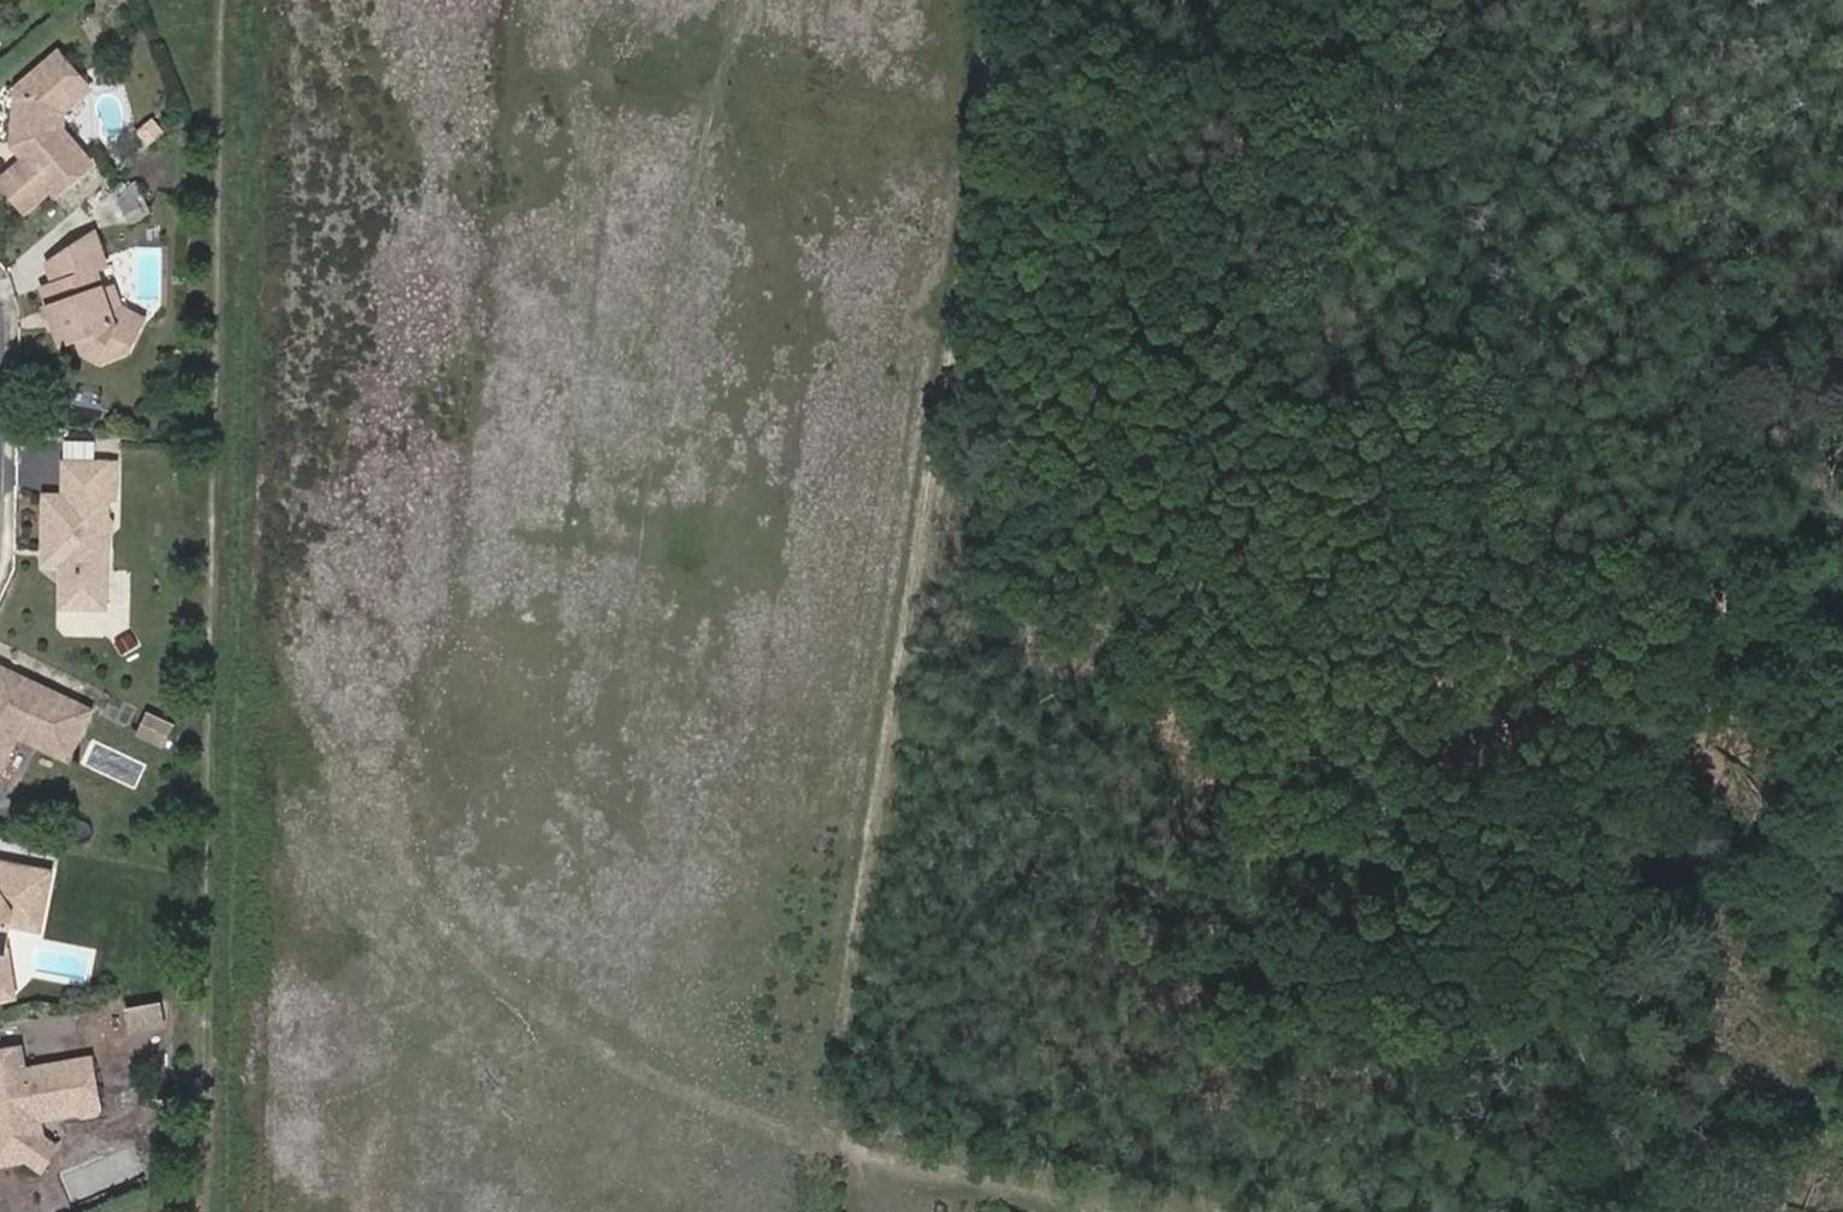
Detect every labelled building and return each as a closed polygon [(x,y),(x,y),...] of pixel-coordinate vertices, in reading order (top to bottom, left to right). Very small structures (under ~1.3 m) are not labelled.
[(68,116),(93,93),(61,57),(21,93),(19,150),(27,151),(36,160),(6,187),(31,216),(57,194),(62,199),(101,164),(70,130),(68,116)] [(136,313),(118,285),(107,266),(116,261),(96,231),(55,268),(66,286),(54,293),(86,342),(101,332),(109,345),(129,349),(147,336),(151,317),(136,313)] [(154,301),(139,297),(127,279),(118,285),(136,313),(151,317),(154,301)] [(123,471),(72,471),(72,505),(53,505),(52,559),(59,559),(60,573),(70,573),(70,617),(114,617),(115,541),(119,538),(119,530),(115,527),(116,508),(123,508),(123,471)] [(52,559),(51,573),(60,573),(59,559),(52,559)] [(100,702),(0,660),(0,785),(17,792),(37,746),(75,762),(100,702)] [(47,877),(0,870),(0,1005),(8,1004),(13,998),(6,958),(9,932),(10,918),(18,913),(40,916),(47,877)] [(9,932),(39,936),(40,916),(18,913),(10,918),(9,932)] [(169,1029),(164,1006),(132,1012),(135,1034),(169,1029)] [(23,1050),(0,1055),(0,1114),(4,1114),(6,1126),(1,1127),(3,1139),(0,1140),(0,1164),(1,1168),(35,1161),(49,1140),(45,1120),(87,1111),(91,1114),(103,1111),(105,1105),(94,1058),(28,1072),(23,1050)]
